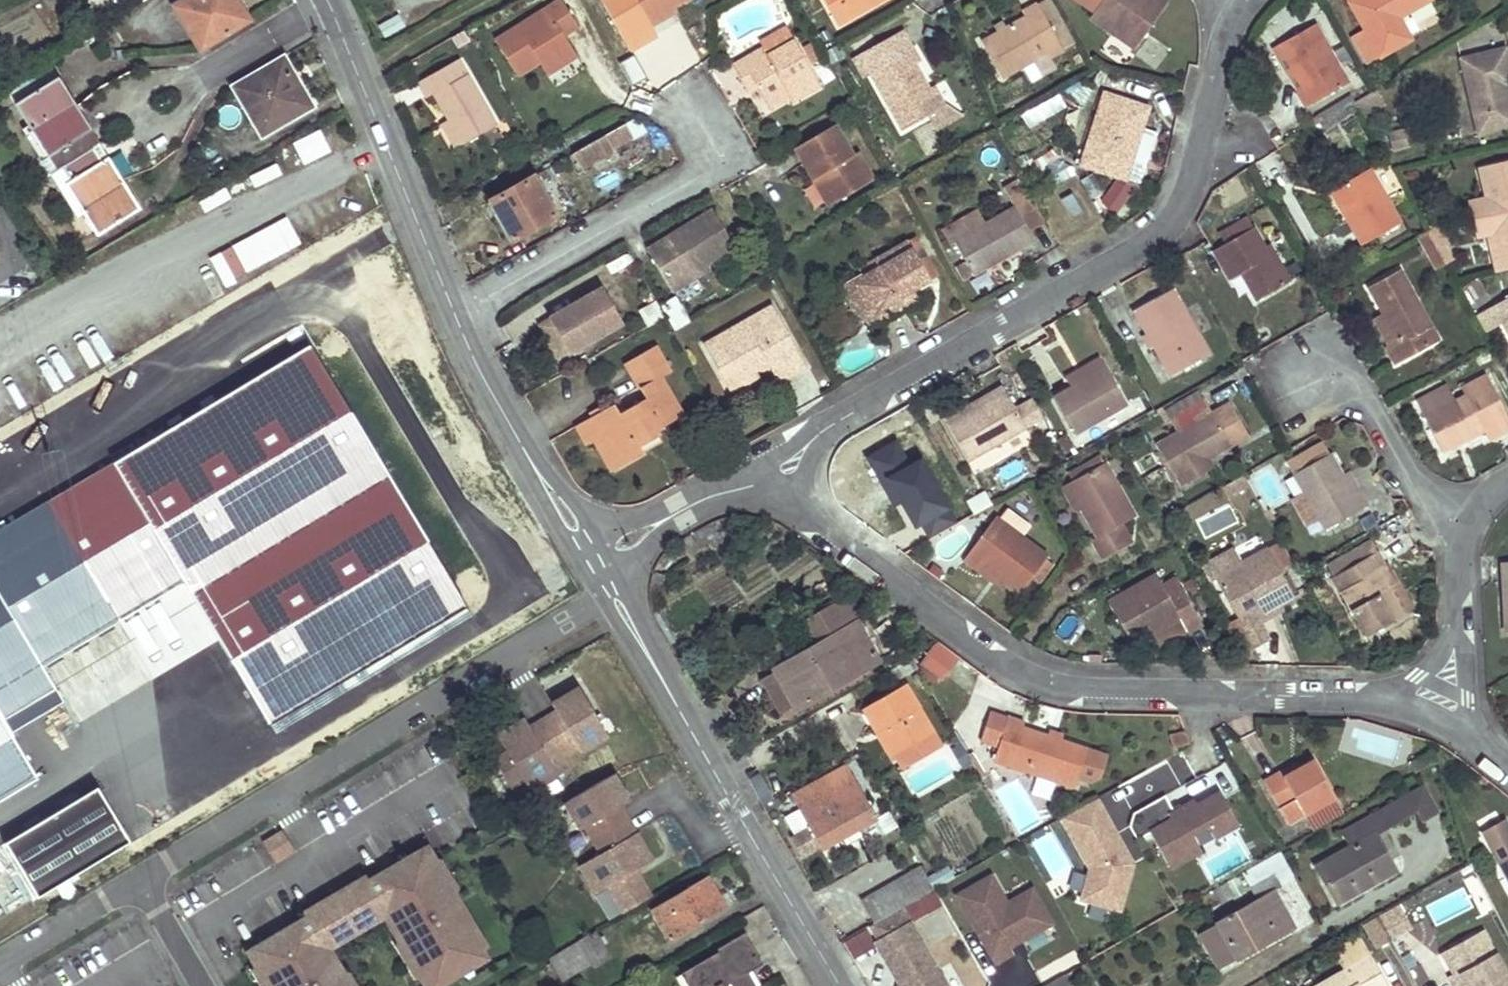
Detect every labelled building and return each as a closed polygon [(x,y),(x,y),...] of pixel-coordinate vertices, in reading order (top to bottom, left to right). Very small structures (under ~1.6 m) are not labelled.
[(174,3),(201,49),(250,20),(239,0),(179,0),(174,3)] [(494,36),(515,74),(538,61),(567,45),(563,36),(576,28),(561,0),(560,0),(494,36)] [(638,2),(637,0),(624,0),(628,8),(638,2)] [(638,2),(648,22),(675,7),(687,0),(637,0),(638,2)] [(841,26),(885,0),(826,0),(841,26)] [(1080,39),(1059,0),(1041,0),(1038,2),(1064,48),(1080,39)] [(1166,0),(1101,0),(1089,16),(1135,49),(1169,2),(1166,0)] [(1357,17),(1384,2),(1383,0),(1348,0),(1357,17)] [(1401,16),(1429,0),(1383,0),(1384,2),(1357,17),(1380,57),(1413,38),(1401,16)] [(1026,15),(982,40),(1002,77),(1047,52),(1050,57),(1064,48),(1038,2),(1023,10),(1026,15)] [(679,14),(675,7),(648,22),(652,29),(679,14)] [(399,13),(380,24),(387,35),(406,25),(399,13)] [(1350,83),(1318,25),(1280,46),(1304,88),(1313,104),(1350,83)] [(795,38),(788,26),(761,42),(764,47),(734,63),(742,78),(752,72),(760,86),(768,101),(789,90),(794,100),(822,83),(795,38)] [(922,59),(905,30),(855,59),(865,75),(872,71),(905,130),(930,115),(943,108),(931,88),(916,63),(922,59)] [(567,45),(538,61),(545,74),(575,58),(567,45)] [(1506,50),(1462,59),(1479,134),(1507,128),(1507,96),(1503,97),(1502,88),(1507,87),(1507,60),(1506,50)] [(285,55),(234,84),(255,121),(264,116),(272,130),(314,106),(285,55)] [(461,59),(420,81),(428,96),(435,92),(448,118),(462,144),(497,123),(461,59)] [(59,75),(16,101),(30,124),(57,168),(63,164),(93,146),(85,132),(92,128),(59,75)] [(1388,75),(1373,84),(1377,90),(1392,81),(1388,75)] [(931,88),(943,108),(948,105),(936,85),(931,88)] [(1313,104),(1304,88),(1298,92),(1306,108),(1313,104)] [(1364,117),(1384,105),(1375,90),(1355,101),(1364,117)] [(1148,106),(1101,91),(1078,164),(1125,179),(1132,157),(1148,106)] [(1355,103),(1352,98),(1318,119),(1321,125),(1355,103)] [(1355,103),(1321,125),(1325,132),(1360,112),(1355,103)] [(943,108),(930,115),(938,129),(963,115),(948,105),(943,108)] [(264,116),(255,121),(263,135),(272,130),(264,116)] [(647,130),(640,116),(574,153),(582,167),(613,150),(612,148),(633,135),(634,138),(647,130)] [(462,144),(448,118),(442,122),(455,147),(462,144)] [(30,124),(23,128),(50,172),(57,168),(30,124)] [(836,124),(796,147),(814,179),(820,175),(835,201),(873,180),(858,152),(853,155),(836,124)] [(92,128),(85,132),(93,146),(101,141),(92,128)] [(1406,131),(1391,135),(1394,151),(1409,148),(1406,131)] [(101,141),(93,146),(102,159),(109,155),(101,141)] [(93,146),(63,164),(71,178),(66,182),(84,212),(98,234),(141,207),(124,180),(109,155),(102,159),(93,146)] [(1146,161),(1132,157),(1125,179),(1139,183),(1146,161)] [(1046,177),(1065,177),(1065,161),(1045,162),(1046,177)] [(1478,167),(1494,233),(1488,235),(1497,272),(1507,270),(1507,161),(1478,167)] [(57,168),(50,172),(77,216),(84,212),(66,182),(71,178),(63,164),(57,168)] [(1371,167),(1331,190),(1363,247),(1402,223),(1371,167)] [(549,174),(547,169),(540,172),(543,177),(549,174)] [(820,175),(814,179),(828,205),(835,201),(820,175)] [(556,216),(534,176),(491,200),(514,241),(556,216)] [(1085,211),(1074,191),(1061,199),(1073,219),(1085,211)] [(984,222),(953,240),(965,262),(955,267),(963,282),(1034,241),(1028,231),(1044,223),(1029,197),(984,222)] [(953,240),(984,222),(976,208),(945,226),(953,240)] [(704,265),(733,248),(712,213),(646,251),(669,291),(691,278),(688,274),(704,265)] [(1267,245),(1256,226),(1214,248),(1230,277),(1241,272),(1256,300),(1287,282),(1267,245)] [(1445,246),(1447,244),(1438,227),(1429,232),(1439,249),(1445,246)] [(1439,249),(1429,232),(1418,237),(1428,255),(1439,249)] [(914,291),(932,280),(909,240),(874,260),(877,266),(861,275),(867,287),(859,292),(859,299),(870,310),(882,320),(902,309),(898,301),(914,291)] [(1272,242),(1267,245),(1287,282),(1293,279),(1272,242)] [(1453,260),(1445,246),(1439,249),(1446,263),(1453,260)] [(1436,270),(1446,263),(1439,249),(1428,255),(1436,270)] [(691,278),(706,270),(704,265),(688,274),(691,278)] [(1402,270),(1368,289),(1382,314),(1397,342),(1387,348),(1396,364),(1440,341),(1402,270)] [(848,284),(849,309),(873,327),(882,320),(870,310),(859,299),(859,292),(867,287),(861,275),(848,284)] [(1480,291),(1473,278),(1457,282),(1467,299),(1480,291)] [(1171,374),(1211,350),(1175,286),(1135,309),(1171,374)] [(919,300),(914,291),(898,301),(902,309),(919,300)] [(675,330),(687,323),(673,298),(661,305),(675,330)] [(1495,304),(1507,328),(1507,298),(1495,304)] [(601,333),(583,299),(553,317),(572,351),(601,333)] [(807,367),(774,307),(705,346),(724,380),(738,371),(742,378),(755,371),(768,364),(778,383),(807,367)] [(1397,342),(1382,314),(1372,319),(1387,348),(1397,342)] [(661,376),(670,371),(656,345),(625,364),(645,399),(621,411),(616,402),(577,424),(587,443),(592,441),(601,436),(619,468),(644,454),(641,447),(636,439),(658,427),(682,413),(661,376)] [(53,412),(25,356),(0,369),(0,439),(53,412)] [(1071,389),(1107,368),(1100,357),(1065,377),(1071,389)] [(1071,389),(1056,397),(1078,435),(1129,405),(1107,368),(1071,389)] [(759,380),(755,371),(742,378),(738,371),(724,380),(732,394),(759,380)] [(1488,429),(1492,438),(1507,430),(1507,412),(1493,381),(1425,414),(1444,452),(1488,429)] [(969,463),(1027,429),(1003,386),(977,400),(979,405),(969,412),(947,424),(969,463)] [(944,418),(947,424),(969,412),(979,405),(977,400),(944,418)] [(1016,408),(1029,429),(1043,420),(1031,400),(1016,408)] [(1248,437),(1229,404),(1210,414),(1203,401),(1169,420),(1177,433),(1156,445),(1175,480),(1177,479),(1182,487),(1208,472),(1204,463),(1211,458),(1248,437)] [(636,439),(641,447),(662,435),(658,427),(636,439)] [(619,468),(601,436),(592,441),(611,473),(619,468)] [(1343,476),(1331,454),(1293,475),(1324,530),(1367,505),(1360,491),(1353,495),(1343,476)] [(1204,463),(1208,472),(1216,467),(1211,458),(1204,463)] [(1123,522),(1136,515),(1105,462),(1068,483),(1083,510),(1097,536),(1092,540),(1103,559),(1133,541),(1123,522)] [(1353,495),(1360,491),(1350,472),(1343,476),(1353,495)] [(1075,514),(1083,510),(1068,483),(1060,487),(1075,514)] [(1233,489),(1230,483),(1223,487),(1226,492),(1233,489)] [(973,516),(991,506),(984,492),(966,502),(973,516)] [(1019,594),(1047,554),(995,517),(963,563),(989,582),(993,576),(1006,585),(1019,594)] [(1295,566),(1282,542),(1269,549),(1283,573),(1295,566)] [(1269,637),(1258,617),(1253,609),(1266,602),(1263,596),(1272,591),(1280,605),(1296,596),(1283,573),(1269,549),(1243,563),(1216,578),(1254,646),(1269,637)] [(1208,565),(1216,578),(1243,563),(1236,550),(1208,565)] [(1381,569),(1387,566),(1378,551),(1335,575),(1368,636),(1406,615),(1381,569)] [(1203,624),(1173,571),(1159,579),(1156,572),(1107,600),(1125,633),(1146,621),(1150,629),(1161,648),(1203,624)] [(1002,591),(1006,585),(993,576),(989,582),(1002,591)] [(1266,602),(1271,610),(1280,605),(1272,591),(1263,596),(1266,602)] [(858,623),(864,620),(851,596),(840,602),(853,626),(858,623)] [(777,666),(779,671),(764,679),(782,712),(795,704),(799,709),(880,662),(858,623),(853,626),(840,602),(806,620),(818,643),(777,666)] [(1266,602),(1253,609),(1258,617),(1271,610),(1266,602)] [(1129,640),(1150,629),(1146,621),(1125,633),(1129,640)] [(918,664),(944,680),(960,654),(934,638),(918,664)] [(1239,649),(1232,653),(1234,664),(1248,665),(1244,659),(1241,653),(1239,649)] [(897,753),(934,732),(905,682),(861,707),(876,732),(883,727),(897,753)] [(554,711),(581,695),(577,687),(550,703),(554,711)] [(554,711),(541,719),(561,753),(574,746),(577,750),(604,734),(581,695),(554,711)] [(989,712),(978,740),(996,747),(990,762),(1072,790),(1075,781),(1090,786),(1099,779),(1107,759),(1085,751),(1061,743),(1045,737),(1020,729),(1023,722),(1006,716),(1006,718),(989,712)] [(0,714),(0,799),(37,776),(33,769),(27,760),(0,714)] [(523,719),(495,735),(505,752),(509,758),(496,766),(508,786),(521,778),(528,790),(555,774),(548,761),(561,753),(541,719),(527,727),(523,719)] [(281,724),(269,729),(284,760),(296,755),(281,724)] [(883,727),(876,732),(891,757),(897,753),(883,727)] [(1045,737),(1061,743),(1063,736),(1047,730),(1045,737)] [(934,732),(897,753),(904,765),(941,744),(934,732)] [(613,748),(584,752),(586,770),(615,766),(613,748)] [(493,760),(496,766),(509,758),(505,752),(493,760)] [(548,761),(555,774),(568,766),(561,753),(548,761)] [(36,756),(27,760),(33,769),(41,765),(36,756)] [(1336,797),(1315,760),(1302,767),(1286,777),(1283,771),(1264,781),(1288,824),(1336,797)] [(1299,762),(1283,771),(1286,777),(1302,767),(1299,762)] [(876,819),(847,765),(792,795),(808,827),(791,837),(800,853),(818,843),(820,849),(876,819)] [(611,773),(603,778),(619,805),(627,801),(611,773)] [(584,826),(592,839),(627,819),(619,805),(603,778),(563,801),(579,828),(584,826)] [(1172,808),(1165,796),(1135,813),(1167,868),(1243,825),(1218,782),(1172,808)] [(134,837),(102,784),(6,843),(38,896),(76,872),(134,837)] [(1430,817),(1416,791),(1386,808),(1396,824),(1411,816),(1416,824),(1430,817)] [(1096,913),(1145,888),(1096,796),(1047,822),(1096,913)] [(1386,808),(1369,818),(1377,832),(1378,834),(1396,824),(1386,808)] [(1344,832),(1352,846),(1377,832),(1369,818),(1344,832)] [(615,898),(636,886),(628,873),(651,860),(627,819),(592,839),(600,852),(579,864),(596,892),(608,885),(615,898)] [(1505,819),(1483,831),(1499,860),(1507,877),(1507,824),(1505,819)] [(293,851),(280,830),(261,841),(274,863),(293,851)] [(1378,834),(1377,832),(1352,846),(1318,865),(1338,904),(1400,871),(1383,842),(1378,834)] [(484,945),(425,846),(366,882),(363,877),(304,912),(307,917),(247,952),(267,985),(349,985),(327,948),(383,915),(425,985),(436,985),(459,972),(454,963),(484,945)] [(1295,876),(1281,851),(1233,878),(1238,886),(1249,880),(1252,886),(1277,874),(1282,884),(1295,876)] [(1021,878),(1006,852),(938,891),(952,913),(971,902),(973,906),(1021,878)] [(934,890),(922,868),(863,901),(875,923),(907,905),(934,890)] [(79,878),(76,872),(38,896),(41,901),(79,878)] [(719,896),(708,878),(652,910),(669,939),(725,907),(719,896)] [(1237,897),(1228,881),(1214,889),(1223,905),(1237,897)] [(615,898),(623,911),(649,895),(642,882),(636,886),(615,898)] [(1432,929),(1492,909),(1483,882),(1423,902),(1432,929)] [(732,903),(726,891),(719,896),(725,907),(732,903)] [(1294,927),(1274,891),(1218,923),(1238,960),(1294,927)] [(1410,926),(1397,904),(1378,915),(1390,937),(1410,926)] [(929,943),(907,905),(875,923),(896,960),(929,943)] [(1364,923),(1376,945),(1390,937),(1378,915),(1364,923)] [(1218,923),(1201,933),(1220,969),(1238,960),(1218,923)] [(850,955),(873,950),(869,927),(845,932),(850,955)] [(609,953),(596,931),(579,941),(592,962),(609,953)] [(1483,931),(1443,953),(1456,976),(1461,973),(1468,985),(1507,985),(1507,976),(1483,931)] [(744,936),(720,949),(719,952),(684,973),(692,985),(754,985),(745,970),(760,962),(744,936)] [(1372,956),(1317,985),(1388,985),(1372,956)] [(1456,976),(1461,985),(1468,985),(1461,973),(1456,976)] [(1063,975),(1044,985),(1069,985),(1063,975)]
